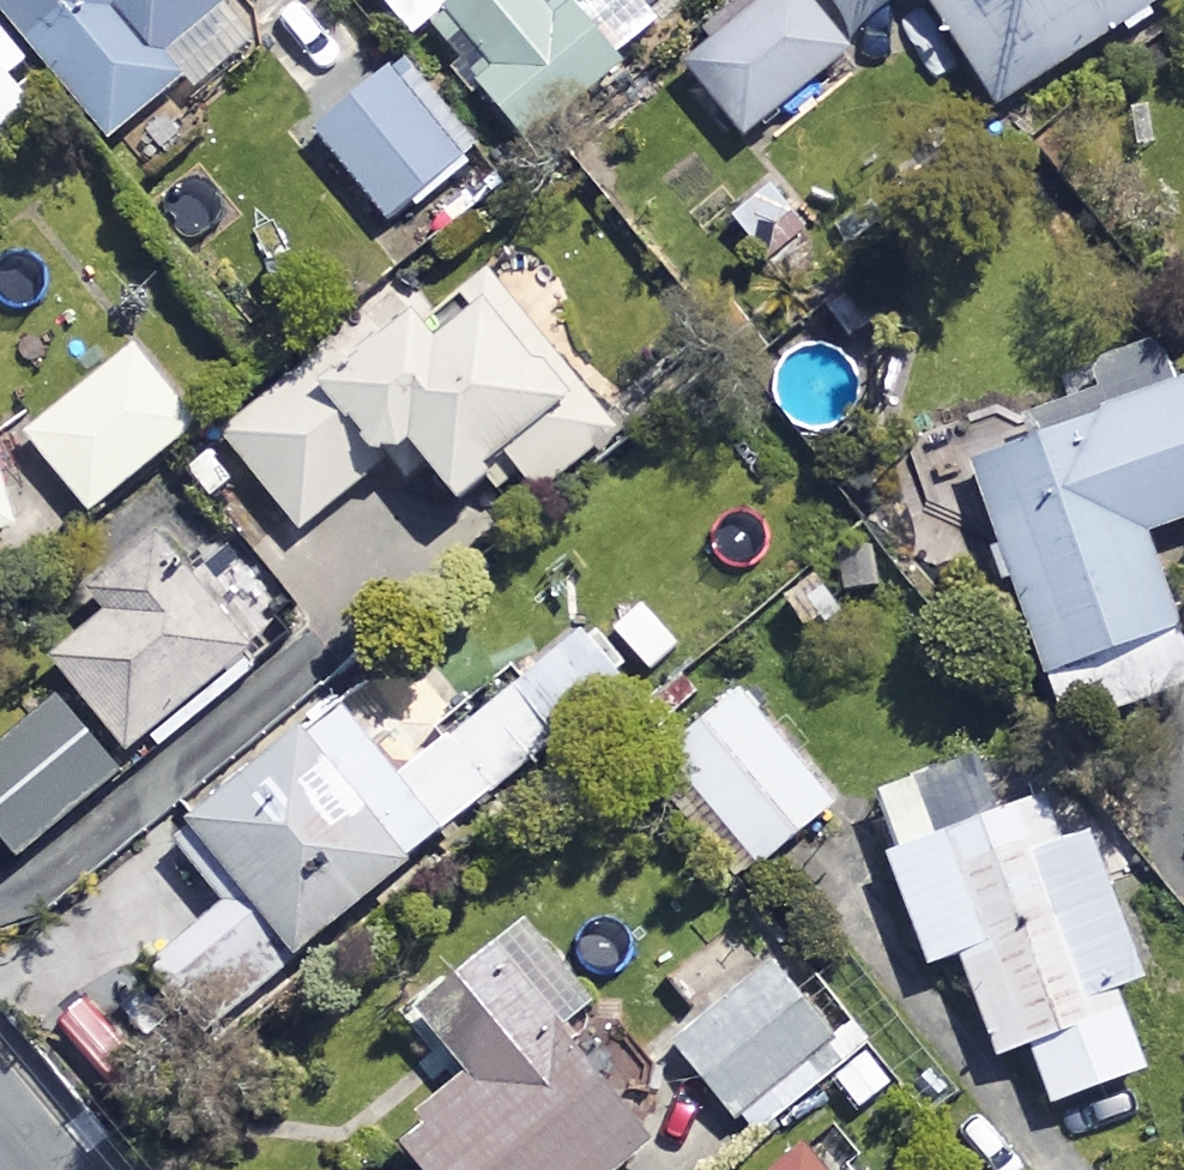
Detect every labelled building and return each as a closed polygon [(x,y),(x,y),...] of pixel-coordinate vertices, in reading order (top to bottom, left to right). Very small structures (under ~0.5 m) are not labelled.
[(95,135),(175,74),(154,47),(215,0),(0,0),(0,13),(95,135)] [(551,127),(631,59),(581,0),(451,0),(446,5),(486,51),(463,71),(505,121),(528,101),(551,127)] [(799,0),(760,0),(690,55),(745,126),(840,52),(799,0)] [(993,102),(1148,0),(926,0),(993,102)] [(0,33),(0,124),(45,87),(0,33)] [(466,146),(390,60),(313,127),(389,214),(466,146)] [(761,154),(739,125),(669,178),(692,208),(761,154)] [(221,429),(296,524),(379,458),(400,484),(428,461),(451,489),(500,449),(530,486),(609,422),(478,261),(414,312),(395,289),(221,429)] [(194,418),(131,341),(24,429),(87,506),(194,418)] [(1176,372),(962,451),(1061,717),(1183,671),(1183,653),(1138,527),(1183,510),(1183,394),(1176,372)] [(0,477),(0,524),(13,521),(0,477)] [(163,516),(28,627),(123,742),(257,632),(163,516)] [(237,889),(283,946),(615,683),(573,630),(394,771),(331,691),(177,813),(237,889)] [(829,799),(738,684),(663,744),(753,858),(829,799)] [(35,686),(0,716),(0,833),(20,856),(112,774),(35,686)] [(1056,833),(1021,734),(863,790),(923,958),(956,946),(993,1050),(1026,1038),(1047,1098),(1142,1064),(1112,979),(1138,970),(1086,822),(1056,833)] [(283,946),(237,889),(200,918),(140,842),(0,953),(0,997),(84,1104),(191,1018),(283,946)] [(521,910),(449,966),(472,997),(434,1027),(460,1062),(384,1122),(422,1169),(606,1169),(654,1133),(561,1014),(587,994),(521,910)] [(729,1110),(748,1096),(766,1118),(820,1075),(803,1053),(827,1034),(767,957),(669,1034),(729,1110)] [(795,1129),(746,1169),(829,1169),(795,1129)]
